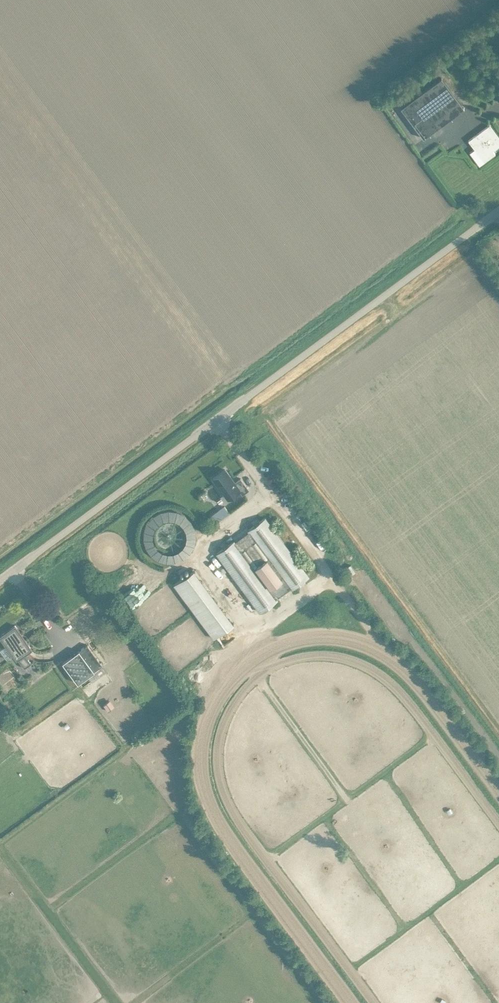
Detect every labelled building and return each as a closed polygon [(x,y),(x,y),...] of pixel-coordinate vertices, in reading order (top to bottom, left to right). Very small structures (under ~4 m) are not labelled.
[(423,138),(463,108),(441,78),(400,108),(423,138)] [(467,152),(478,166),(494,154),(492,151),(498,146),(498,138),(489,125),(468,141),(473,148),(467,152)] [(239,491),(242,494),(248,490),(240,478),(234,483),(225,470),(213,479),(228,499),(239,491)] [(292,518),(297,516),(292,506),(287,508),(292,518)] [(308,577),(265,518),(248,530),(249,532),(235,542),(234,541),(217,553),(260,613),(277,600),(276,599),(291,588),(292,590),(308,577)] [(304,522),(299,524),(307,540),(312,538),(304,522)] [(174,585),(214,639),(233,624),(194,570),(174,585)] [(114,594),(120,604),(153,584),(150,579),(131,590),(128,586),(114,594)] [(15,625),(0,636),(0,639),(5,646),(6,646),(9,650),(9,651),(16,661),(18,660),(24,668),(31,663),(25,654),(32,649),(25,639),(23,641),(19,636),(21,634),(15,625)] [(87,645),(62,663),(77,684),(86,677),(91,684),(107,672),(87,645)] [(95,698),(99,705),(106,700),(102,694),(95,698)] [(150,719),(155,725),(160,721),(155,715),(150,719)]
